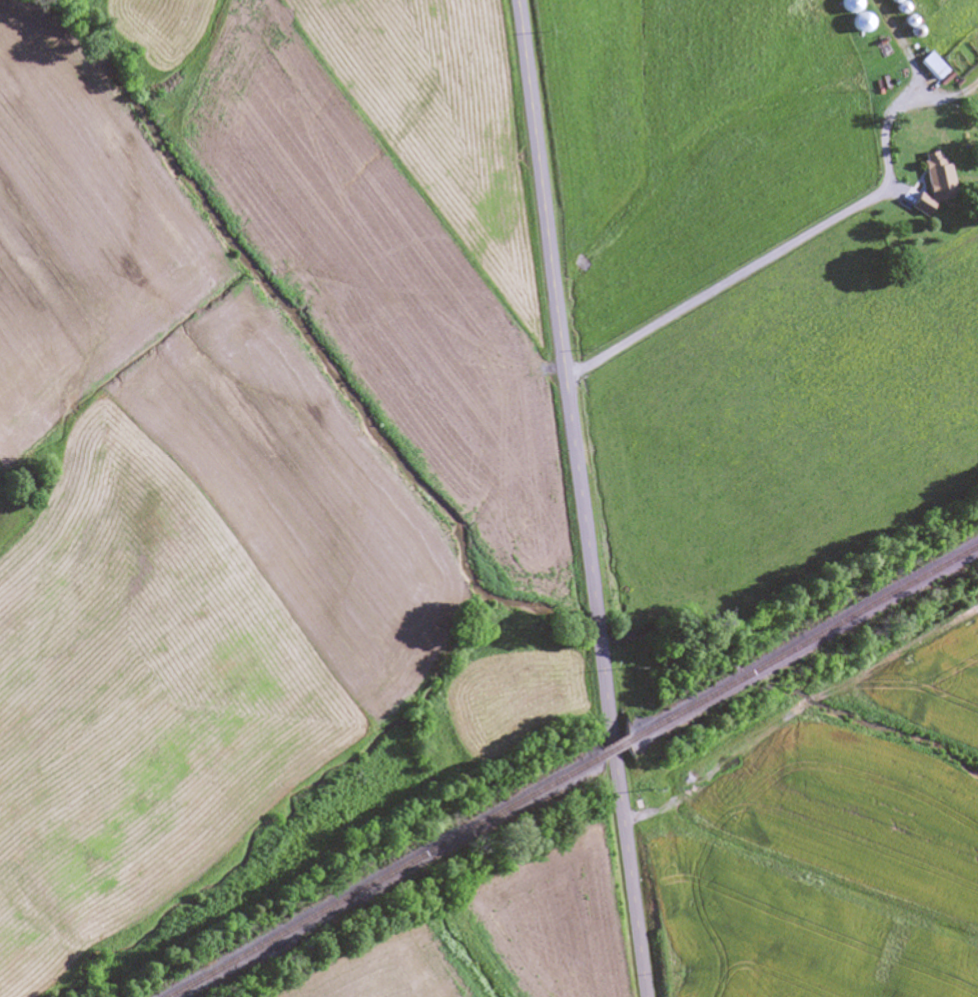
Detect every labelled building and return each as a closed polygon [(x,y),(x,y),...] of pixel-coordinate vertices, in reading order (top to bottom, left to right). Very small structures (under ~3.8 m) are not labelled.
[(854,0),(838,0),(836,11),(851,14),(854,0)] [(847,19),(854,35),(868,29),(862,13),(847,19)] [(946,71),(927,53),(916,63),(935,82),(946,71)] [(919,175),(913,176),(916,191),(941,186),(934,147),(914,151),(919,175)]
